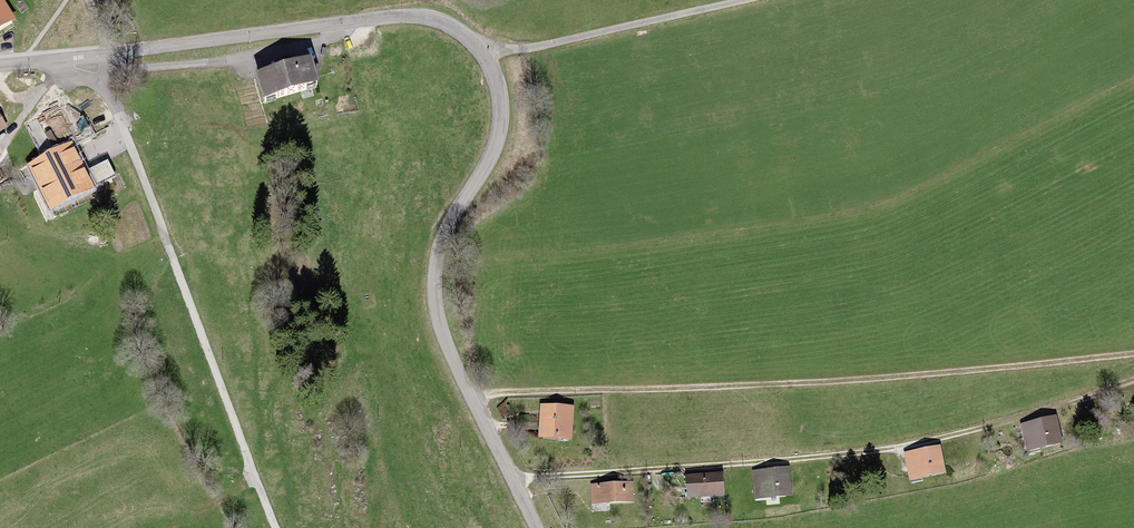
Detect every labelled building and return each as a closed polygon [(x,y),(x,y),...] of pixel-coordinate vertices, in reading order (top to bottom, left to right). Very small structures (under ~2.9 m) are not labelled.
[(5,0),(0,0),(0,26),(15,17),(5,0)] [(303,62),(246,76),(254,100),(308,87),(303,62)] [(9,129),(1,113),(0,113),(0,133),(9,129)] [(73,144),(32,164),(54,207),(94,187),(93,186),(86,171),(73,144)] [(107,161),(86,171),(93,186),(114,175),(107,161)] [(577,405),(547,406),(548,438),(577,438),(577,405)] [(1031,429),(1040,450),(1069,439),(1060,417),(1031,429)] [(953,445),(915,452),(920,480),(958,472),(953,445)] [(804,469),(762,472),(763,493),(805,491),(804,469)] [(731,475),(692,475),(692,495),(731,494),(731,475)] [(636,481),(600,481),(600,500),(636,500),(636,481)]
